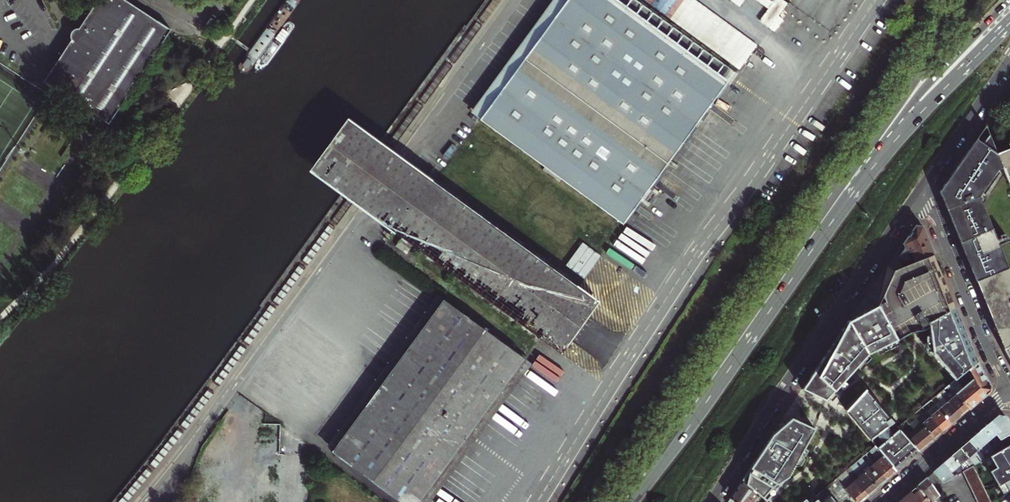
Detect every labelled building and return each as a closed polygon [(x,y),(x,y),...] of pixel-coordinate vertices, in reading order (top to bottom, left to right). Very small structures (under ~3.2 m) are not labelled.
[(43,79),(105,126),(171,34),(124,0),(99,0),(79,28),(76,28),(74,29),(73,31),(71,33),(71,36),(72,39),(71,39),(66,47),(60,56),(54,64),(43,79)] [(627,228),(789,5),(782,0),(573,0),(481,122),(627,228)] [(418,248),(567,356),(603,305),(402,159),(396,155),(388,150),(379,143),(347,119),(309,170),(342,193),(351,200),(359,205),(365,210),(408,241),(401,249),(412,257),(418,248)] [(986,125),(975,138),(962,158),(940,192),(947,210),(980,196),(1001,163),(997,152),(986,125)] [(997,152),(1001,163),(1009,183),(1009,182),(1009,147),(997,152)] [(980,196),(947,210),(977,282),(1009,269),(1000,246),(1008,243),(1005,235),(999,237),(1000,240),(998,241),(980,196)] [(892,259),(887,266),(894,270),(933,254),(928,240),(922,226),(916,226),(909,234),(892,259)] [(566,266),(585,278),(601,255),(582,242),(566,266)] [(886,293),(876,302),(897,339),(904,335),(921,328),(929,327),(929,322),(955,309),(935,259),(933,254),(894,270),(887,266),(887,280),(886,293)] [(977,282),(979,287),(1003,346),(1004,348),(1005,350),(1009,347),(1009,269),(977,282)] [(332,453),(401,501),(422,501),(525,360),(445,302),(332,453)] [(876,302),(848,323),(869,355),(897,339),(876,302)] [(955,309),(929,322),(929,327),(933,352),(956,380),(977,363),(972,351),(955,309)] [(869,355),(848,323),(830,348),(822,359),(846,379),(869,355)] [(804,385),(801,389),(825,400),(846,379),(822,359),(804,385)] [(956,380),(949,386),(968,409),(977,401),(988,392),(989,385),(977,363),(956,380)] [(940,393),(944,397),(960,416),(963,413),(968,409),(949,386),(946,388),(950,392),(948,394),(944,389),(940,393)] [(865,389),(843,408),(870,440),(893,421),(865,389)] [(931,400),(935,405),(951,424),(954,421),(960,416),(944,397),(940,401),(936,396),(931,400)] [(928,411),(927,412),(943,431),(947,427),(951,424),(935,405),(930,409),(929,408),(927,409),(928,411)] [(924,410),(916,417),(934,438),(938,435),(943,431),(927,412),(924,410)] [(921,439),(922,441),(925,445),(929,443),(934,438),(916,417),(916,416),(908,423),(912,427),(921,439)] [(970,441),(985,458),(996,452),(991,444),(1001,440),(1005,447),(1009,444),(1009,424),(1006,417),(1003,416),(999,416),(970,441)] [(814,428),(791,418),(772,434),(762,448),(751,466),(781,484),(788,476),(814,428)] [(893,421),(870,440),(875,446),(895,470),(902,465),(913,455),(918,451),(904,434),(893,421)] [(912,427),(904,434),(918,451),(922,448),(925,445),(922,441),(921,439),(912,427)] [(966,444),(961,448),(968,457),(967,458),(968,459),(973,465),(983,460),(985,458),(970,441),(966,444)] [(996,452),(985,458),(983,460),(991,475),(983,480),(991,494),(999,489),(1003,496),(1009,492),(1009,444),(1005,447),(996,452)] [(880,473),(886,480),(891,475),(896,471),(895,470),(875,446),(870,450),(879,460),(875,464),(881,471),(880,473)] [(956,452),(952,456),(960,466),(968,459),(967,458),(968,457),(961,448),(956,452)] [(856,462),(877,487),(881,483),(886,480),(880,473),(881,471),(875,464),(870,458),(866,461),(863,456),(856,462)] [(947,460),(943,464),(951,473),(960,466),(952,456),(947,460)] [(862,488),(868,494),(873,490),(877,487),(856,462),(850,467),(855,473),(850,477),(860,489),(862,488)] [(937,469),(933,472),(943,483),(954,476),(951,473),(943,464),(937,469)] [(781,484),(751,466),(742,481),(760,496),(763,498),(767,501),(781,484)] [(969,467),(960,473),(974,501),(987,501),(969,467)] [(856,501),(859,501),(862,499),(868,494),(862,488),(860,489),(850,477),(845,471),(836,479),(856,501)] [(933,472),(927,477),(935,488),(943,483),(933,472)] [(919,490),(930,501),(945,501),(935,488),(927,477),(921,482),(916,486),(919,490)] [(836,501),(856,501),(836,479),(824,489),(836,501)] [(742,481),(736,490),(731,498),(735,501),(755,501),(760,496),(742,481)] [(820,501),(836,501),(824,489),(815,496),(820,501)] [(905,496),(910,501),(930,501),(919,490),(916,492),(914,494),(911,491),(905,496)]
